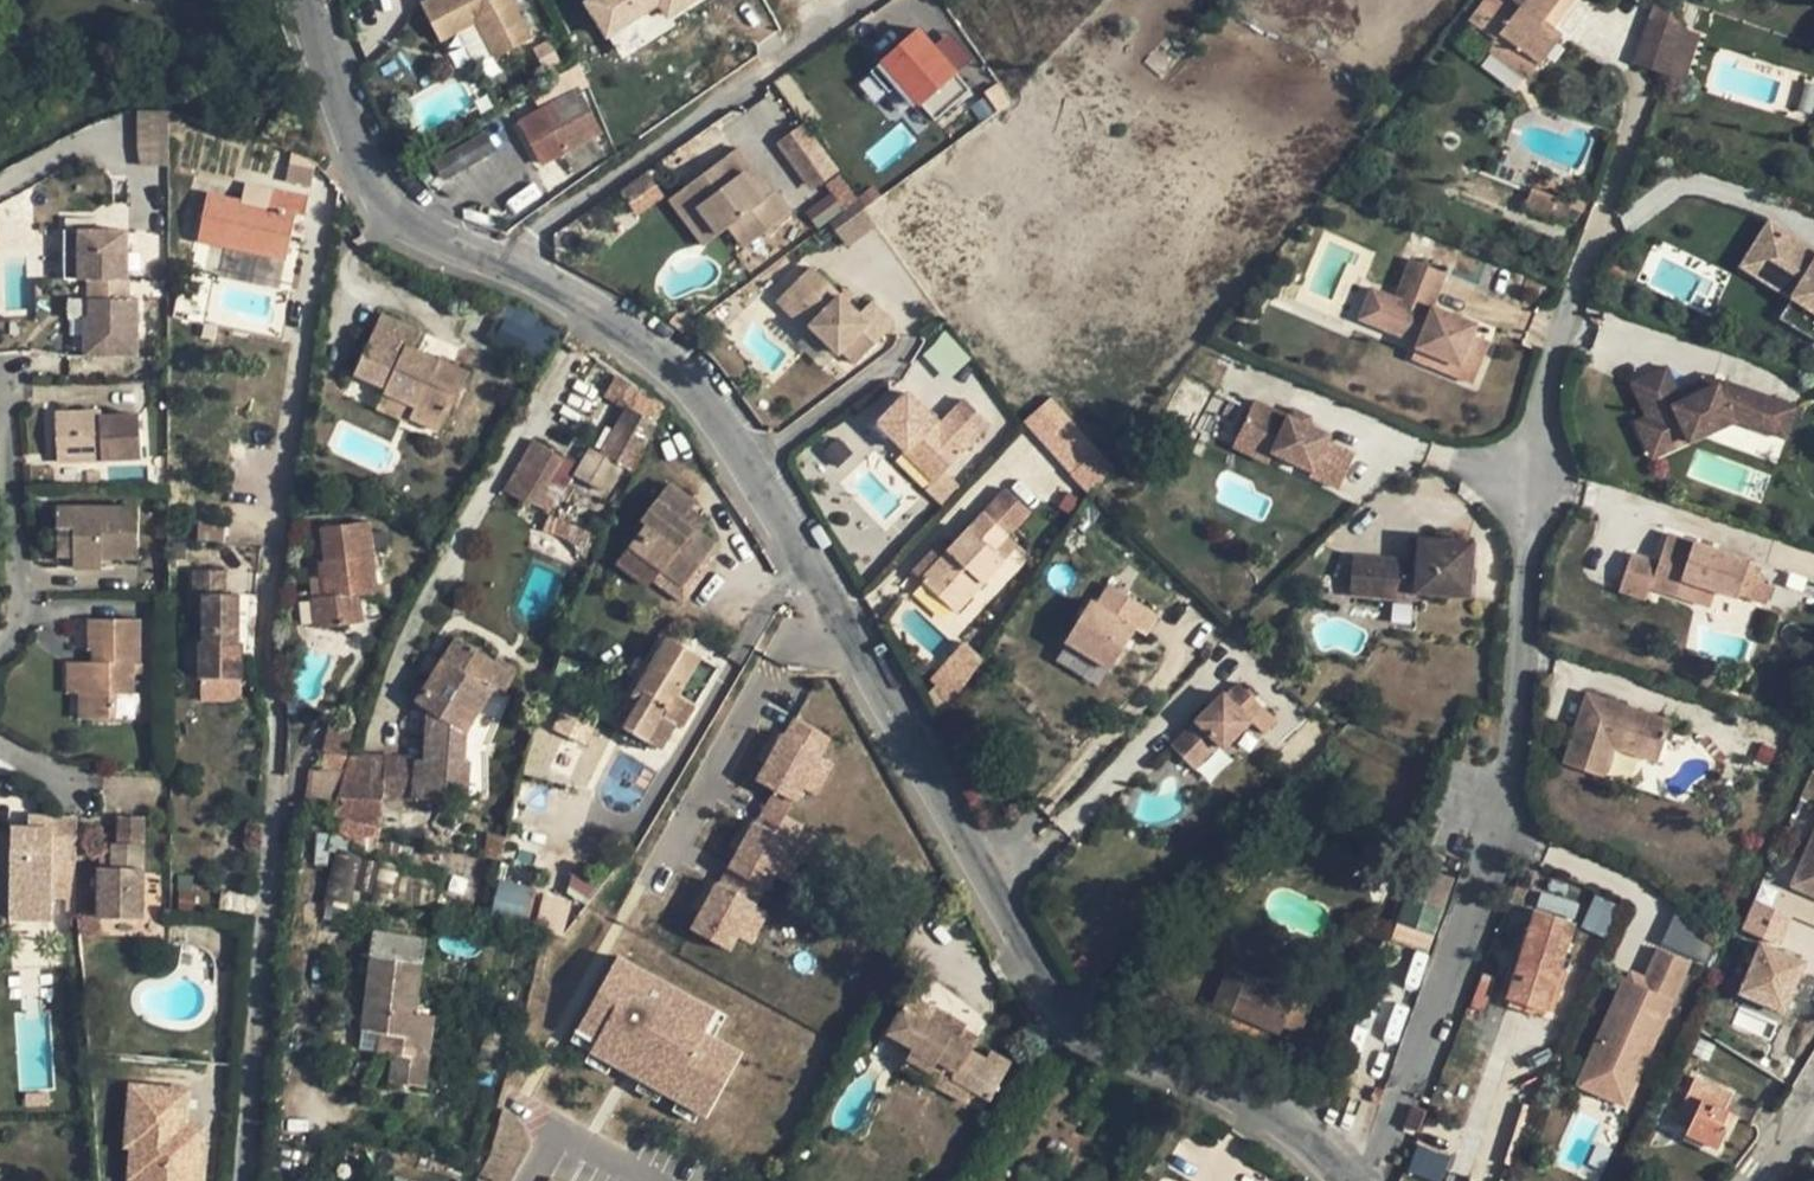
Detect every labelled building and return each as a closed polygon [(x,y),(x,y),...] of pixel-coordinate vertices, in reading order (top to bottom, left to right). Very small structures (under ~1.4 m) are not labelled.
[(515,0),(431,0),(421,5),(439,40),(477,20),(496,58),(535,39),(515,0)] [(709,0),(603,0),(586,10),(612,51),(662,20),(670,33),(714,7),(709,0)] [(1469,21),(1496,41),(1500,36),(1538,65),(1562,34),(1552,27),(1543,20),(1558,0),(1485,0),(1469,21)] [(1543,20),(1552,27),(1573,0),(1558,0),(1543,20)] [(1680,25),(1658,0),(1657,0),(1636,64),(1665,73),(1680,25)] [(1680,25),(1665,73),(1687,80),(1702,32),(1680,25)] [(872,69),(890,90),(900,81),(932,116),(964,87),(913,30),(872,69)] [(1538,65),(1500,36),(1496,41),(1490,49),(1529,78),(1538,65)] [(70,54),(73,63),(95,58),(92,48),(70,54)] [(549,104),(519,121),(543,165),(563,154),(593,137),(594,136),(585,119),(591,115),(579,92),(588,86),(580,63),(539,88),(549,104)] [(99,76),(101,85),(117,79),(115,71),(99,76)] [(136,110),(137,163),(168,162),(167,109),(136,110)] [(22,112),(4,115),(7,129),(24,126),(22,112)] [(601,133),(591,115),(585,119),(594,136),(601,133)] [(811,123),(779,136),(802,190),(834,176),(811,123)] [(440,177),(495,153),(486,133),(431,158),(440,177)] [(593,137),(563,154),(576,173),(604,154),(593,137)] [(737,254),(782,221),(765,199),(764,200),(752,209),(733,182),(744,174),(730,154),(676,195),(710,241),(721,233),(737,254)] [(315,167),(297,160),(290,179),(308,187),(315,167)] [(637,215),(663,196),(646,172),(620,191),(637,215)] [(764,200),(744,174),(733,182),(752,209),(764,200)] [(266,207),(207,193),(198,241),(245,250),(287,259),(296,214),(305,217),(309,197),(270,189),(266,207)] [(696,252),(710,241),(676,195),(661,205),(696,252)] [(876,225),(858,201),(829,222),(848,247),(876,225)] [(1791,300),(1813,314),(1813,254),(1766,224),(1739,268),(1791,300)] [(78,280),(78,229),(64,229),(64,279),(78,280)] [(128,229),(78,229),(78,280),(127,280),(127,252),(128,229)] [(725,262),(737,254),(721,233),(710,241),(725,262)] [(287,259),(245,250),(243,261),(285,269),(287,259)] [(137,252),(127,252),(127,280),(137,280),(137,252)] [(1460,360),(1454,375),(1473,383),(1490,342),(1472,335),(1476,324),(1434,307),(1447,274),(1411,259),(1396,298),(1384,293),(1372,324),(1418,343),(1460,360)] [(840,296),(810,267),(787,290),(817,319),(810,325),(838,354),(842,349),(855,364),(895,324),(872,301),(858,314),(847,303),(840,296)] [(856,293),(849,286),(840,296),(847,303),(856,293)] [(1384,293),(1371,288),(1358,319),(1372,324),(1384,293)] [(817,319),(787,290),(776,300),(806,330),(810,325),(817,319)] [(70,298),(70,357),(84,357),(84,317),(87,317),(88,299),(70,298)] [(139,300),(88,299),(87,317),(84,317),(84,357),(138,357),(139,300)] [(1791,300),(1781,318),(1813,337),(1813,314),(1791,300)] [(422,330),(381,313),(354,375),(386,388),(383,393),(414,407),(409,417),(441,432),(461,388),(463,389),(470,373),(413,349),(422,330)] [(509,321),(499,340),(530,356),(540,337),(509,321)] [(944,379),(968,359),(946,332),(922,352),(944,379)] [(1411,358),(1454,375),(1460,360),(1418,343),(1411,358)] [(1735,420),(1766,432),(1778,400),(1725,381),(1717,384),(1719,387),(1705,394),(1704,390),(1681,401),(1677,392),(1666,367),(1631,383),(1646,416),(1635,422),(1646,448),(1684,431),(1689,441),(1735,420)] [(1704,390),(1717,384),(1713,375),(1677,392),(1681,401),(1704,390)] [(631,472),(667,401),(630,382),(616,403),(627,409),(601,455),(631,472)] [(1717,384),(1704,390),(1705,394),(1719,387),(1717,384)] [(414,407),(383,393),(376,409),(407,422),(409,417),(414,407)] [(913,443),(941,471),(964,449),(963,447),(988,422),(965,400),(940,425),(908,393),(879,423),(906,450),(913,443)] [(1097,451),(1050,399),(1023,422),(1072,475),(1097,451)] [(1339,488),(1354,454),(1326,441),(1330,435),(1289,417),(1254,400),(1238,436),(1273,452),(1312,470),(1310,475),(1339,488)] [(1766,432),(1785,439),(1797,407),(1778,400),(1766,432)] [(1289,417),(1308,425),(1312,417),(1293,408),(1289,417)] [(102,411),(55,413),(57,457),(101,454),(101,460),(142,458),(139,414),(102,417),(102,411)] [(1651,458),(1689,441),(1684,431),(1646,448),(1651,458)] [(1273,452),(1238,436),(1233,445),(1269,462),(1273,452)] [(534,441),(504,492),(529,507),(561,457),(534,441)] [(933,480),(941,471),(913,443),(906,450),(904,452),(933,480)] [(101,454),(57,457),(58,463),(101,460),(101,454)] [(647,522),(616,562),(649,586),(653,580),(659,572),(682,589),(702,564),(716,544),(701,532),(684,519),(691,510),(697,501),(671,481),(642,519),(647,522)] [(139,507),(58,506),(57,568),(103,569),(103,558),(139,558),(139,507)] [(708,523),(691,510),(684,519),(701,532),(708,523)] [(1018,544),(984,513),(950,549),(921,581),(956,613),(1018,544)] [(549,514),(542,531),(543,532),(544,533),(547,534),(550,535),(561,537),(564,539),(566,540),(583,558),(584,559),(596,534),(549,514)] [(368,521),(321,527),(325,560),(319,562),(322,581),(323,595),(315,596),(312,597),(315,628),(363,622),(360,603),(359,596),(377,593),(368,521)] [(1649,587),(1676,595),(1681,579),(1715,590),(1737,597),(1749,561),(1667,534),(1658,563),(1631,554),(1619,590),(1645,600),(1649,587)] [(1408,560),(1417,561),(1419,538),(1410,537),(1408,560)] [(1415,592),(1417,592),(1469,596),(1473,542),(1419,538),(1417,561),(1408,560),(1353,556),(1349,595),(1385,597),(1385,590),(1387,567),(1416,569),(1415,592)] [(921,581),(950,549),(942,542),(912,573),(921,581)] [(710,569),(702,564),(682,589),(676,597),(684,603),(710,569)] [(1385,590),(1415,592),(1416,569),(1387,567),(1385,590)] [(200,643),(200,679),(224,679),(224,643),(238,643),(239,594),(225,594),(226,569),(193,570),(193,594),(205,594),(204,643),(200,643)] [(682,589),(659,572),(653,580),(676,597),(682,589)] [(1676,595),(1710,607),(1715,590),(1681,579),(1676,595)] [(322,581),(313,583),(315,596),(323,595),(322,581)] [(1157,613),(1109,584),(1097,604),(1136,628),(1145,634),(1157,613)] [(1417,592),(1415,592),(1385,590),(1385,597),(1414,599),(1417,600),(1417,592)] [(377,593),(359,596),(360,603),(378,600),(377,593)] [(1066,640),(1111,668),(1136,628),(1097,604),(1091,600),(1066,640)] [(90,694),(90,719),(115,719),(115,702),(115,694),(133,694),(133,674),(134,664),(139,664),(140,619),(89,619),(89,650),(93,650),(104,650),(103,662),(93,662),(81,662),(80,694),(90,694)] [(640,702),(625,727),(661,748),(676,723),(682,727),(695,706),(678,695),(702,656),(668,637),(632,697),(640,702)] [(514,672),(458,638),(416,703),(429,710),(426,759),(349,757),(339,797),(337,808),(336,820),(352,842),(365,854),(384,858),(386,796),(447,801),(448,790),(468,791),(469,761),(464,761),(465,732),(492,689),(502,695),(514,672)] [(984,658),(965,642),(931,681),(954,701),(984,658)] [(1063,648),(1057,663),(1100,681),(1106,666),(1063,648)] [(93,650),(93,662),(103,662),(104,650),(93,650)] [(68,693),(80,694),(81,662),(68,661),(68,693)] [(139,664),(134,664),(133,674),(143,674),(143,664),(139,664)] [(760,771),(797,792),(806,777),(818,784),(836,752),(824,745),(834,727),(798,707),(810,686),(783,670),(761,710),(777,718),(758,751),(767,756),(760,771)] [(1263,708),(1234,678),(1221,691),(1219,689),(1167,741),(1194,769),(1219,744),(1223,747),(1263,708)] [(224,679),(200,679),(200,699),(223,699),(224,679)] [(1603,777),(1613,748),(1657,762),(1670,722),(1586,693),(1562,763),(1603,777)] [(80,694),(79,719),(90,719),(90,694),(80,694)] [(115,694),(115,702),(133,703),(133,694),(115,694)] [(565,769),(587,717),(549,702),(534,754),(565,769)] [(347,755),(354,725),(331,721),(325,750),(342,753),(347,755)] [(347,755),(342,753),(323,753),(323,769),(310,769),(305,803),(337,808),(339,797),(349,757),(350,755),(347,755)] [(694,923),(731,944),(739,929),(752,936),(770,905),(757,897),(766,881),(769,881),(778,866),(790,873),(809,841),(796,834),(805,817),(769,797),(767,800),(741,786),(734,799),(749,808),(731,839),(740,844),(730,862),(703,847),(695,861),(711,870),(693,901),(703,907),(694,923)] [(36,817),(29,816),(28,828),(35,827),(36,817)] [(11,827),(9,919),(53,920),(53,897),(53,878),(68,878),(76,878),(77,818),(36,817),(35,827),(28,828),(11,827)] [(329,832),(316,831),(315,869),(329,869),(329,832)] [(497,834),(489,859),(500,862),(508,836),(497,834)] [(1795,884),(1813,893),(1813,839),(1795,884)] [(142,917),(144,843),(110,843),(111,856),(111,867),(101,867),(99,936),(142,936),(142,917)] [(362,861),(362,859),(335,852),(324,898),(350,905),(355,886),(362,861)] [(111,867),(111,856),(100,855),(101,867),(111,867)] [(369,890),(376,864),(362,861),(355,886),(369,890)] [(400,866),(376,863),(376,864),(369,890),(367,899),(392,905),(400,866)] [(1454,878),(1417,865),(1397,922),(1435,935),(1454,878)] [(53,878),(53,897),(68,899),(68,890),(68,878),(53,878)] [(76,878),(68,878),(68,890),(76,890),(76,878)] [(492,910),(528,920),(536,890),(500,880),(492,910)] [(1741,931),(1780,946),(1799,896),(1760,881),(1741,931)] [(68,899),(67,920),(71,920),(75,920),(76,890),(68,890),(68,899)] [(1579,904),(1541,892),(1536,908),(1574,920),(1579,904)] [(1603,933),(1613,902),(1594,896),(1584,927),(1603,933)] [(1575,923),(1534,910),(1506,998),(1547,1011),(1575,923)] [(171,921),(142,917),(142,936),(171,943),(171,921)] [(72,933),(60,935),(62,949),(73,948),(72,933)] [(373,933),(361,1032),(380,1035),(397,1037),(394,1055),(389,1082),(425,1087),(435,1016),(416,1015),(425,941),(373,933)] [(1629,967),(1588,1059),(1635,1080),(1694,950),(1663,937),(1650,967),(1647,975),(1632,968),(1629,967)] [(1736,995),(1785,1015),(1807,960),(1758,940),(1736,995)] [(595,1044),(709,1110),(744,1048),(707,1025),(717,1008),(619,952),(578,1022),(601,1035),(595,1044)] [(1632,968),(1647,975),(1650,967),(1635,961),(1632,968)] [(1297,995),(1229,967),(1213,1006),(1281,1034),(1284,1026),(1301,1033),(1319,989),(1302,983),(1297,995)] [(967,1026),(910,994),(903,1007),(901,1006),(887,1032),(913,1046),(902,1067),(926,1081),(934,1067),(973,1089),(990,1100),(1011,1063),(990,1051),(985,1059),(971,1051),(974,1046),(960,1038),(965,1030),(967,1026)] [(979,1038),(965,1030),(960,1038),(974,1046),(979,1038)] [(394,1055),(397,1037),(380,1035),(377,1053),(394,1055)] [(1588,1059),(1582,1073),(1629,1093),(1635,1080),(1588,1059)] [(973,1089),(934,1067),(926,1081),(965,1103),(973,1089)] [(1359,1073),(1341,1067),(1337,1088),(1351,1092),(1359,1073)] [(1731,1094),(1696,1078),(1678,1115),(1692,1122),(1687,1133),(1718,1148),(1728,1126),(1723,1125),(1730,1110),(1725,1108),(1731,1094)] [(204,1136),(189,1135),(191,1099),(130,1098),(126,1158),(132,1158),(131,1180),(201,1180),(204,1136)] [(1408,1171),(1438,1180),(1442,1180),(1451,1154),(1417,1143),(1408,1171)] [(1798,1180),(1799,1180),(1811,1162),(1803,1156),(1790,1176),(1798,1180)]
